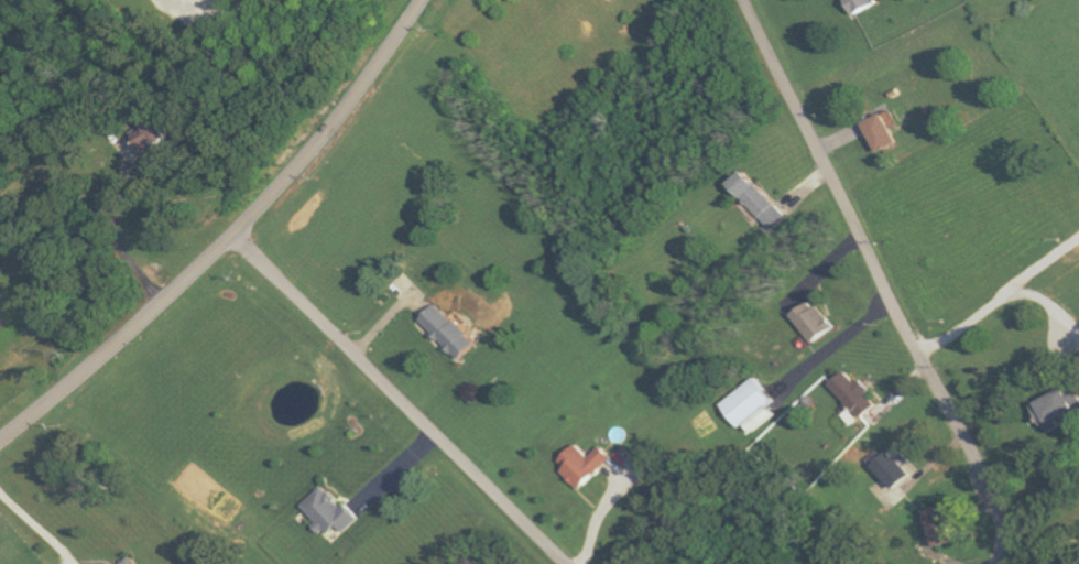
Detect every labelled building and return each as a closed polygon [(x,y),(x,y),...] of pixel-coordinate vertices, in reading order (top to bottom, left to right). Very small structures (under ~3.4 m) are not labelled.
[(855,14),(878,4),(876,0),(849,0),(855,14)] [(866,122),(877,153),(898,146),(886,115),(866,122)] [(730,184),(774,231),(789,217),(745,170),(730,184)] [(834,329),(814,300),(793,315),(814,344),(834,329)] [(422,320),(461,361),(478,344),(440,304),(422,320)] [(857,381),(856,382),(846,371),(830,386),(861,418),(877,403),(857,381)] [(1045,427),(1077,410),(1066,389),(1033,406),(1045,427)] [(590,458),(577,444),(556,464),(581,490),(613,459),(602,447),(590,458)] [(872,467),(893,490),(910,475),(889,451),(872,467)] [(346,534),(359,520),(324,486),(304,507),(323,526),(321,528),(330,536),(339,526),(346,534)] [(953,543),(945,506),(925,511),(933,548),(953,543)]
